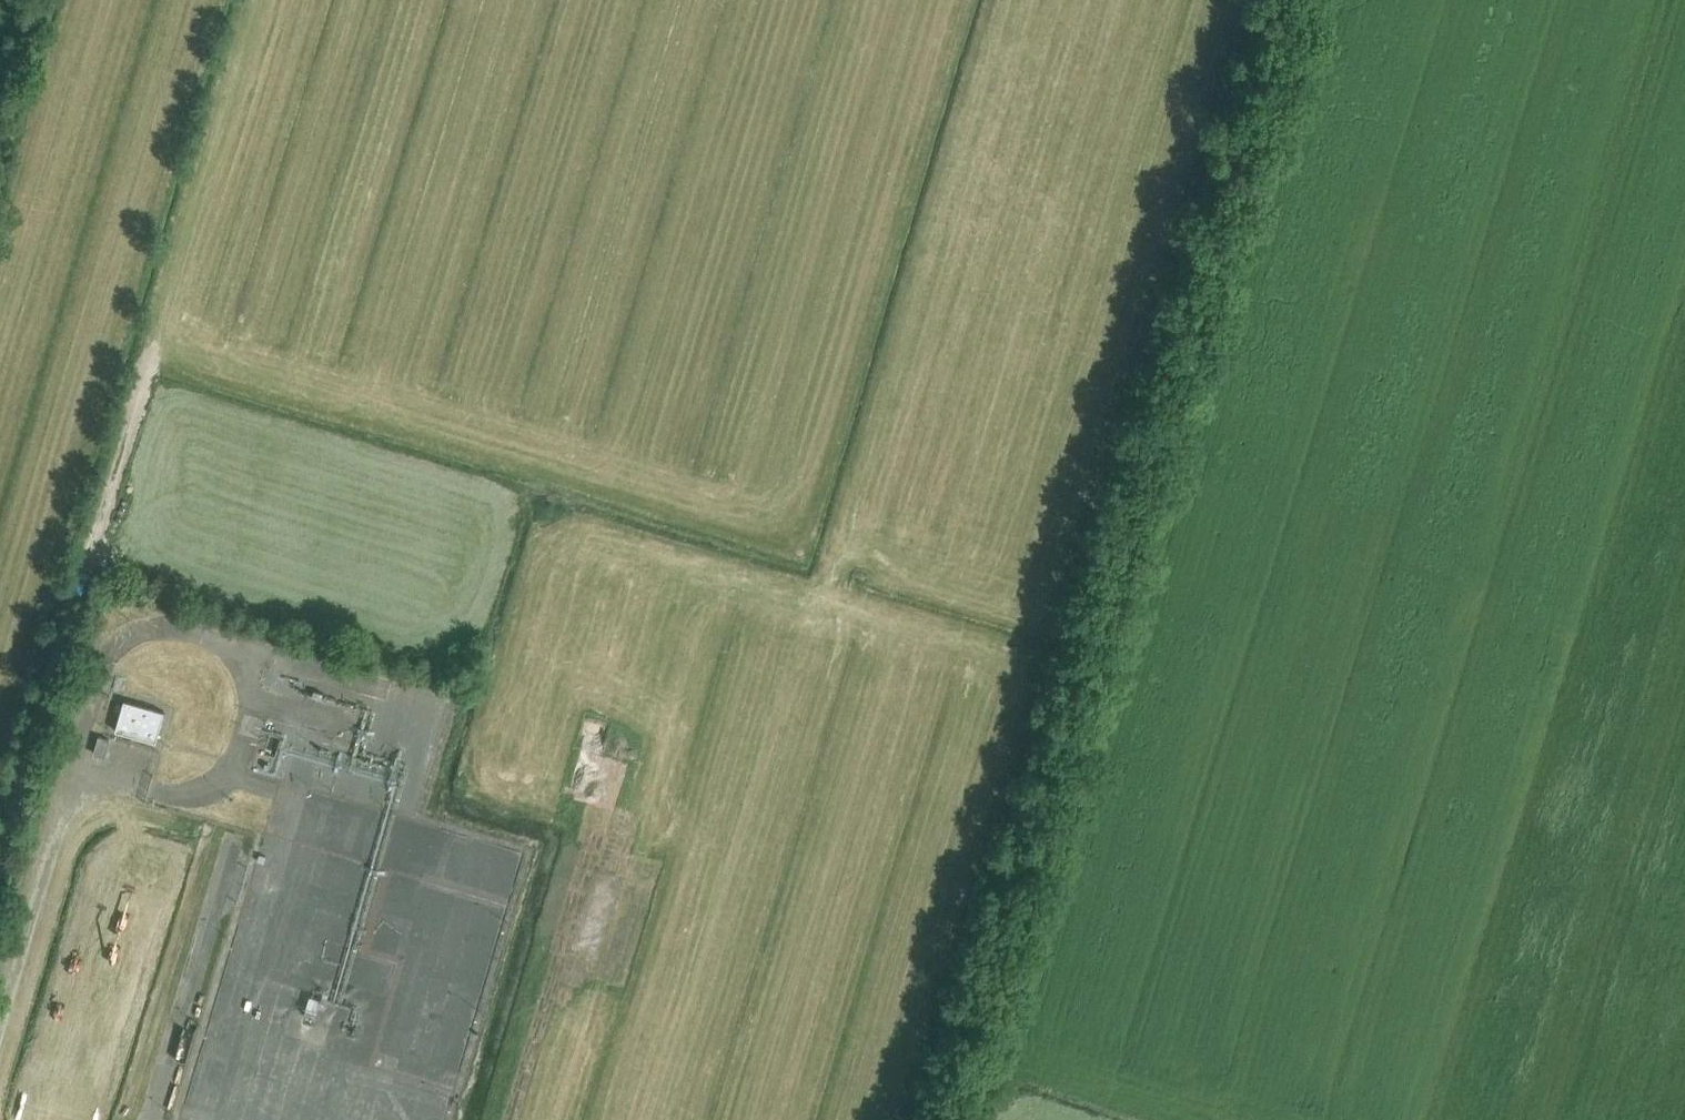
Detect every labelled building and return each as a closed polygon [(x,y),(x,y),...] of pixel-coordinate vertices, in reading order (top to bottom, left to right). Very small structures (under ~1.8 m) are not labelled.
[(155,741),(164,711),(124,699),(115,730),(155,741)] [(105,757),(110,739),(98,735),(93,754),(105,757)]
